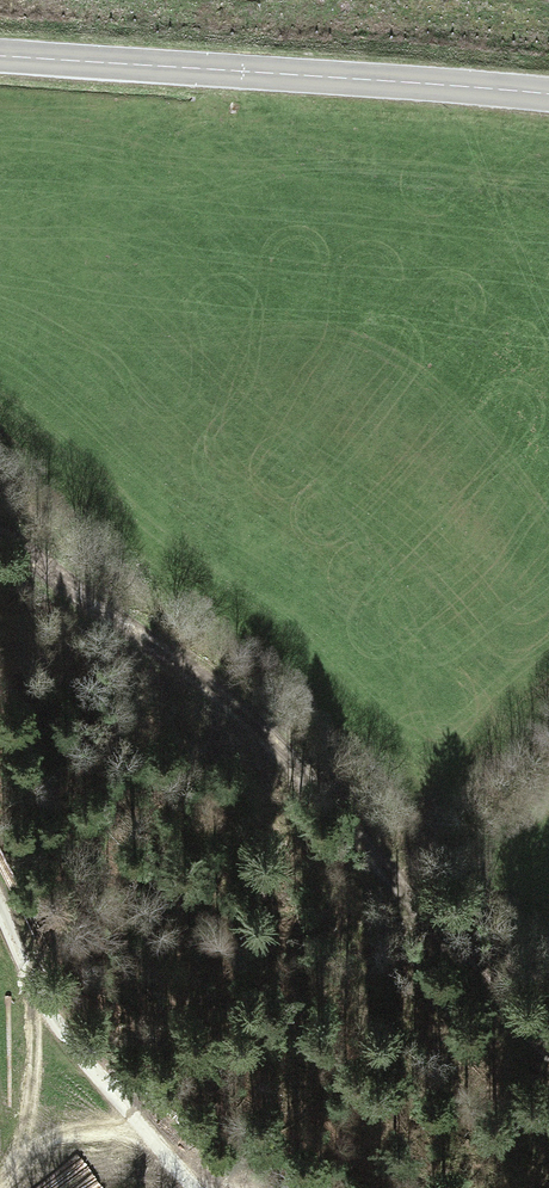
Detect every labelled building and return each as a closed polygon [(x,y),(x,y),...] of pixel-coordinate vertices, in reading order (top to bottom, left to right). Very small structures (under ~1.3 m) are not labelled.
[(48,1178),(57,1187),(91,1187),(100,1180),(76,1154),(48,1178)]
